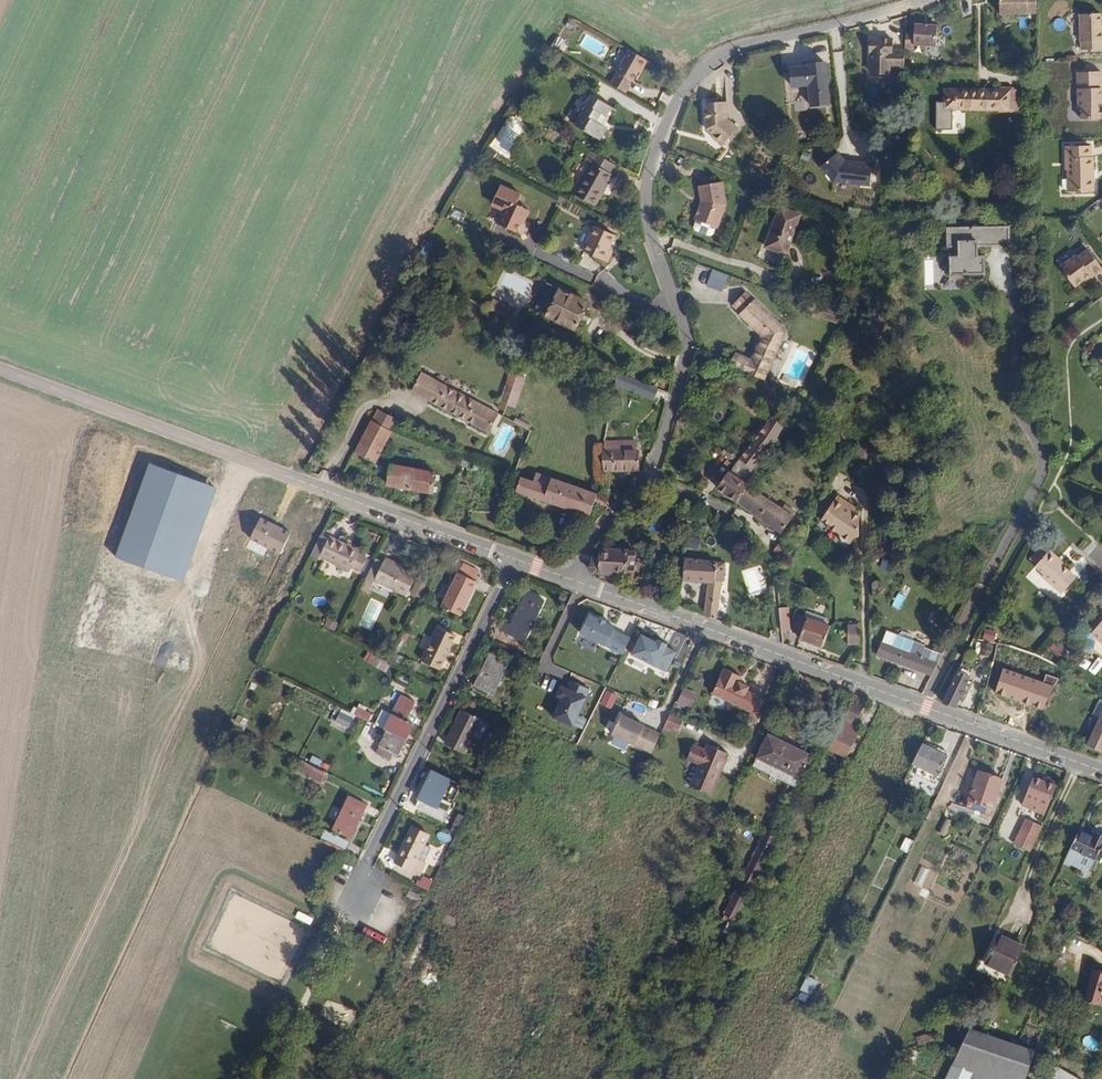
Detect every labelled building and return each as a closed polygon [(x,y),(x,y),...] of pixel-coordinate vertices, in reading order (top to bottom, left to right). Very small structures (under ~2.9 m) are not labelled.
[(1037,0),(1000,0),(1001,18),(1037,16),(1037,0)] [(935,36),(937,15),(914,13),(913,21),(905,20),(904,38),(913,38),(913,34),(935,36)] [(1097,39),(1096,21),(1077,22),(1078,58),(1100,57),(1100,38),(1097,39)] [(902,70),(904,49),(891,49),(891,38),(868,38),(867,61),(869,61),(869,73),(890,74),(890,65),(893,65),(894,69),(902,70)] [(561,57),(566,49),(556,43),(552,51),(561,57)] [(646,68),(651,58),(631,48),(618,72),(632,80),(634,80),(641,66),(646,68)] [(828,105),(826,61),(806,62),(806,65),(789,67),(790,86),(808,85),(809,106),(828,105)] [(632,80),(618,72),(613,83),(627,91),(632,80)] [(1098,128),(1096,80),(1073,80),(1074,116),(1077,116),(1078,128),(1098,128)] [(1017,115),(1017,95),(945,92),(945,104),(945,113),(1017,115)] [(599,121),(609,104),(590,93),(585,101),(580,98),(574,106),(573,107),(579,111),(572,122),(597,137),(603,123),(599,121)] [(572,122),(579,111),(573,107),(574,106),(567,102),(558,116),(571,124),(572,122)] [(945,113),(945,104),(936,103),(937,112),(945,113)] [(736,130),(726,120),(725,104),(704,105),(706,130),(711,135),(715,139),(713,140),(721,147),(736,130)] [(615,162),(588,147),(582,157),(588,160),(610,172),(615,162)] [(497,163),(501,155),(491,150),(487,158),(497,163)] [(847,184),(846,162),(845,162),(837,153),(820,167),(834,183),(847,184)] [(1091,177),(1091,164),(1088,164),(1087,155),(1064,155),(1065,198),(1088,197),(1088,177),(1091,177)] [(594,201),(610,172),(588,160),(573,189),(594,201)] [(871,187),(873,165),(846,162),(847,184),(871,187)] [(724,202),(718,175),(695,179),(698,198),(691,216),(714,225),(724,202)] [(527,214),(532,206),(520,200),(526,189),(507,179),(497,195),(506,200),(499,214),(517,224),(524,213),(527,214)] [(786,257),(800,216),(779,209),(764,249),(786,257)] [(879,222),(880,214),(867,212),(865,220),(879,222)] [(608,246),(614,233),(594,223),(582,246),(606,259),(611,248),(608,246)] [(1011,248),(1011,230),(950,231),(950,249),(961,249),(961,261),(950,262),(950,263),(951,277),(971,277),(971,283),(986,283),(985,260),(979,260),(979,249),(1011,248)] [(431,246),(436,238),(430,235),(426,244),(431,246)] [(1099,275),(1086,256),(1076,263),(1074,261),(1056,275),(1071,295),(1099,275)] [(708,286),(726,289),(729,273),(711,269),(708,286)] [(758,331),(776,313),(770,308),(768,309),(742,283),(733,292),(739,299),(733,306),(758,331)] [(574,325),(586,299),(558,285),(546,311),(574,325)] [(507,319),(512,309),(490,298),(485,307),(507,319)] [(777,348),(789,326),(776,313),(758,331),(758,336),(777,348)] [(518,324),(521,319),(514,315),(511,320),(518,324)] [(758,381),(777,348),(758,336),(746,357),(731,349),(724,362),(758,381)] [(498,414),(418,371),(407,392),(488,435),(498,414)] [(654,392),(614,372),(612,381),(650,401),(654,392)] [(504,412),(515,380),(510,378),(498,412),(504,412)] [(779,435),(788,417),(771,409),(757,437),(777,447),(783,437),(779,435)] [(391,423),(374,414),(369,425),(386,433),(391,423)] [(371,464),(386,433),(369,425),(354,455),(371,464)] [(762,467),(777,447),(757,437),(746,460),(762,467)] [(635,474),(636,454),(600,454),(601,474),(635,474)] [(738,502),(750,485),(762,467),(746,460),(737,476),(731,471),(719,489),(738,502)] [(216,488),(149,464),(116,557),(182,581),(216,488)] [(430,494),(433,474),(387,467),(384,486),(430,494)] [(602,499),(530,475),(527,482),(517,479),(513,492),(586,519),(592,506),(603,510),(602,499)] [(786,510),(750,485),(738,502),(785,534),(800,513),(789,505),(786,510)] [(652,507),(658,495),(644,489),(634,500),(652,507)] [(856,539),(855,518),(849,514),(838,507),(841,502),(833,497),(817,522),(826,528),(824,531),(836,538),(837,544),(844,548),(848,546),(851,541),(856,539)] [(852,509),(841,502),(838,507),(849,514),(852,509)] [(291,532),(260,518),(250,539),(281,554),(291,532)] [(625,579),(627,555),(610,553),(611,546),(615,541),(606,532),(600,539),(598,553),(594,553),(594,559),(588,559),(586,572),(587,574),(590,576),(603,581),(619,583),(619,578),(625,579)] [(368,560),(358,556),(361,551),(332,537),(330,541),(322,537),(310,562),(318,566),(320,560),(349,576),(351,571),(361,576),(368,560)] [(780,557),(785,549),(776,543),(771,551),(780,557)] [(1079,581),(1065,569),(1059,564),(1061,561),(1052,554),(1050,556),(1039,569),(1037,571),(1046,578),(1044,581),(1064,598),(1079,581)] [(723,584),(726,566),(683,560),(680,582),(706,587),(702,617),(713,620),(719,583),(723,584)] [(460,571),(479,578),(482,569),(464,562),(460,571)] [(405,599),(415,577),(385,564),(384,566),(374,563),(359,595),(368,599),(373,586),(405,599)] [(459,618),(476,577),(460,571),(443,612),(459,618)] [(521,643),(536,606),(521,600),(509,628),(502,626),(499,634),(521,643)] [(790,635),(787,610),(778,611),(780,636),(790,635)] [(820,646),(827,626),(822,624),(825,617),(804,610),(801,616),(799,615),(793,631),(798,633),(797,637),(820,646)] [(617,628),(633,634),(639,617),(623,612),(617,628)] [(580,635),(622,656),(630,640),(614,632),(615,629),(606,625),(607,622),(600,619),(599,621),(590,617),(580,635)] [(857,646),(856,628),(846,628),(846,645),(857,646)] [(931,678),(941,656),(942,654),(918,645),(916,637),(907,634),(900,638),(891,634),(890,637),(881,657),(931,678)] [(441,675),(454,644),(437,636),(424,668),(441,675)] [(995,647),(997,639),(983,636),(982,644),(995,647)] [(631,656),(666,674),(676,654),(666,649),(667,646),(664,645),(662,647),(642,637),(631,656)] [(1006,668),(1010,655),(1013,656),(1015,650),(997,647),(992,664),(1006,668)] [(491,699),(504,666),(486,658),(472,692),(491,699)] [(1017,690),(1022,673),(1006,668),(992,664),(987,681),(1017,690)] [(748,690),(750,687),(740,682),(742,677),(726,669),(715,692),(751,711),(748,716),(755,720),(766,699),(748,690)] [(957,669),(944,701),(959,707),(972,676),(957,669)] [(561,686),(556,696),(561,699),(552,718),(573,727),(589,690),(570,681),(566,689),(561,686)] [(678,701),(692,707),(698,692),(685,686),(678,701)] [(608,689),(602,702),(613,707),(619,694),(608,689)] [(405,742),(410,728),(403,725),(411,704),(397,699),(382,731),(405,742)] [(846,759),(858,733),(851,730),(861,708),(852,705),(829,752),(846,759)] [(333,719),(351,727),(357,714),(339,706),(333,719)] [(464,756),(480,722),(461,714),(445,747),(464,756)] [(679,731),(684,720),(670,714),(665,724),(679,731)] [(368,724),(371,717),(366,715),(363,721),(368,724)] [(652,729),(629,718),(629,719),(620,736),(651,753),(660,735),(651,730),(652,729)] [(506,733),(510,726),(502,721),(498,729),(506,733)] [(1091,751),(1101,756),(1101,726),(1091,751)] [(396,761),(405,742),(382,731),(368,760),(382,765),(385,757),(396,761)] [(800,780),(811,757),(791,747),(794,742),(772,731),(758,758),(800,780)] [(709,793),(728,754),(709,745),(707,751),(697,745),(696,747),(690,759),(700,764),(689,784),(709,793)] [(934,775),(942,758),(920,747),(911,764),(934,775)] [(800,780),(758,758),(754,767),(796,789),(800,780)] [(322,774),(306,766),(303,772),(320,779),(322,774)] [(960,805),(976,774),(969,771),(959,792),(951,790),(947,799),(960,805)] [(443,826),(451,806),(441,801),(449,783),(432,775),(416,812),(443,826)] [(987,818),(1001,786),(979,775),(963,808),(987,818)] [(1054,794),(1032,784),(1025,800),(1046,810),(1054,794)] [(1046,810),(1025,800),(1020,810),(1031,815),(1032,812),(1042,817),(1046,810)] [(351,842),(364,814),(361,813),(363,807),(347,801),(332,834),(351,842)] [(1031,854),(1043,830),(1028,822),(1016,846),(1031,854)] [(1101,850),(1101,828),(1100,833),(1087,827),(1072,857),(1093,868),(1101,850)] [(414,869),(427,839),(411,832),(390,873),(416,885),(422,872),(414,869)] [(735,920),(777,839),(765,833),(724,914),(735,920)] [(347,853),(351,842),(332,834),(327,844),(347,853)] [(928,860),(937,844),(925,839),(917,855),(928,860)] [(1021,960),(1036,929),(1009,916),(994,945),(1021,960)] [(1095,974),(1086,1003),(1101,1008),(1101,1003),(1101,976),(1095,974)] [(809,989),(812,982),(802,979),(799,986),(809,989)] [(806,997),(809,989),(799,986),(796,994),(806,997)] [(1032,1049),(1019,1043),(988,1028),(969,1020),(955,1047),(939,1078),(965,1078),(971,1066),(1002,1078),(1019,1078),(1032,1049)] [(1055,1062),(1049,1075),(1059,1078),(1078,1078),(1080,1072),(1055,1062)]
